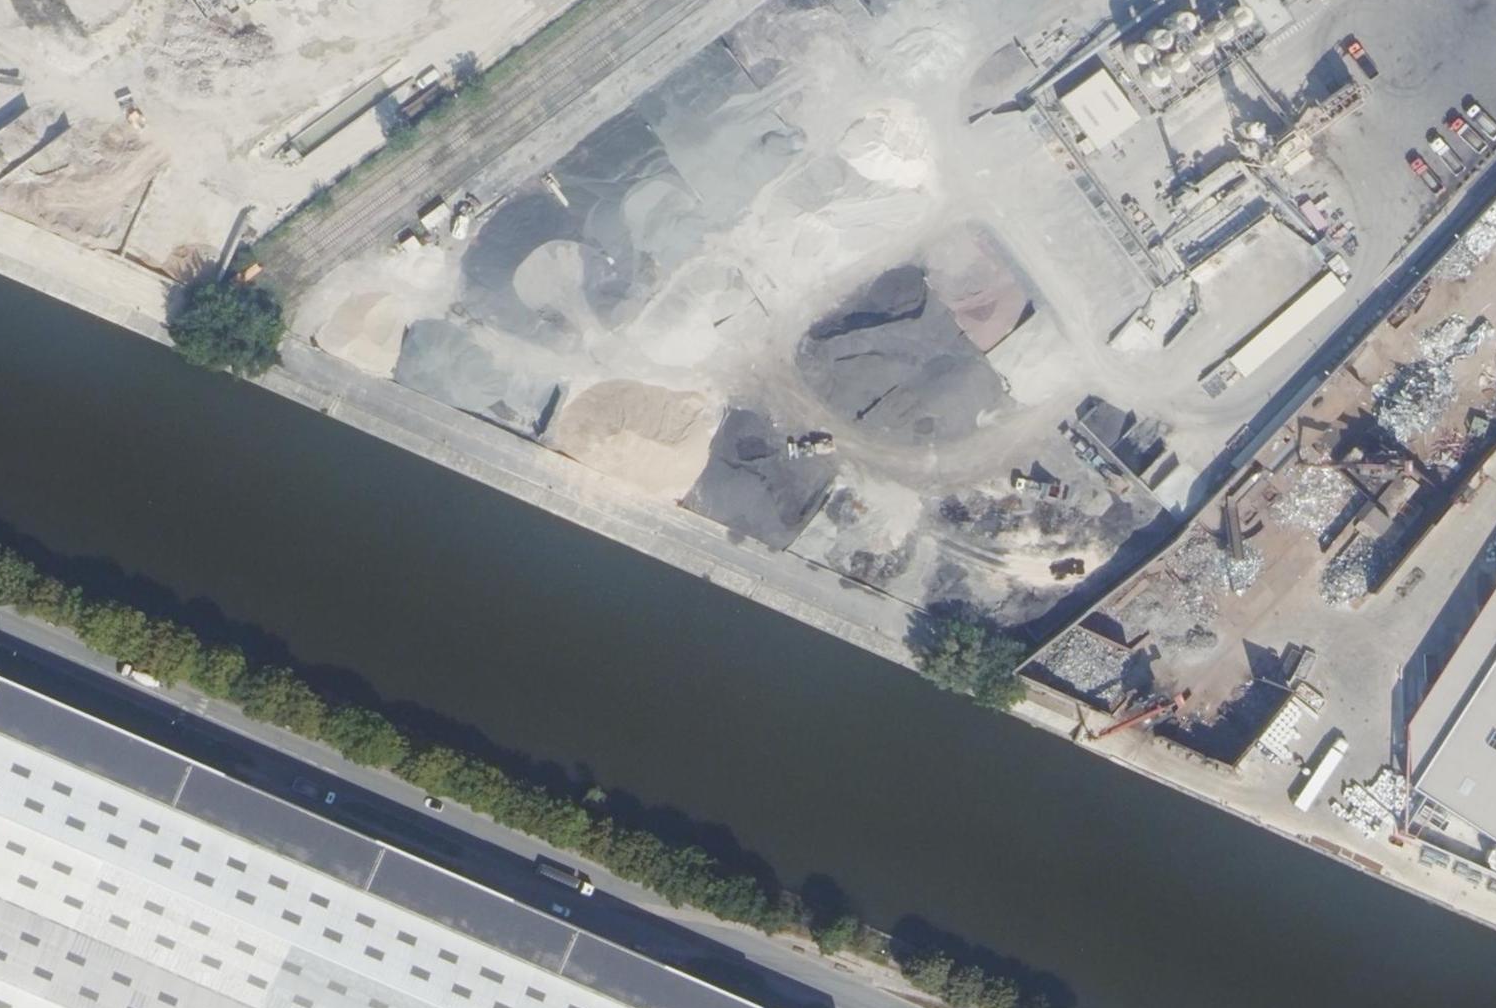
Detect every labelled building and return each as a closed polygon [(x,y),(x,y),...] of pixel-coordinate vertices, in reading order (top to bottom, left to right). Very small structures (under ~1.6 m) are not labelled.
[(1281,31),(1302,14),(1292,0),(1257,0),(1281,31)] [(1140,54),(1129,51),(1125,68),(1154,75),(1166,30),(1147,25),(1140,54)] [(1098,70),(1054,100),(1091,152),(1134,121),(1098,70)] [(1326,274),(1228,361),(1243,377),(1341,290),(1326,274)] [(1253,448),(1230,478),(1231,517),(1252,516),(1260,522),(1260,546),(1283,546),(1283,538),(1273,538),(1283,526),(1275,520),(1283,511),(1285,511),(1300,491),(1287,481),(1298,468),(1297,425),(1314,425),(1307,419),(1316,408),(1334,407),(1333,384),(1301,385),(1253,448)] [(1164,450),(1134,479),(1148,493),(1178,464),(1164,450)] [(1409,782),(1495,837),(1495,646),(1409,782)] [(248,786),(248,785),(159,746),(0,677),(0,1007),(756,1007),(248,786)]
